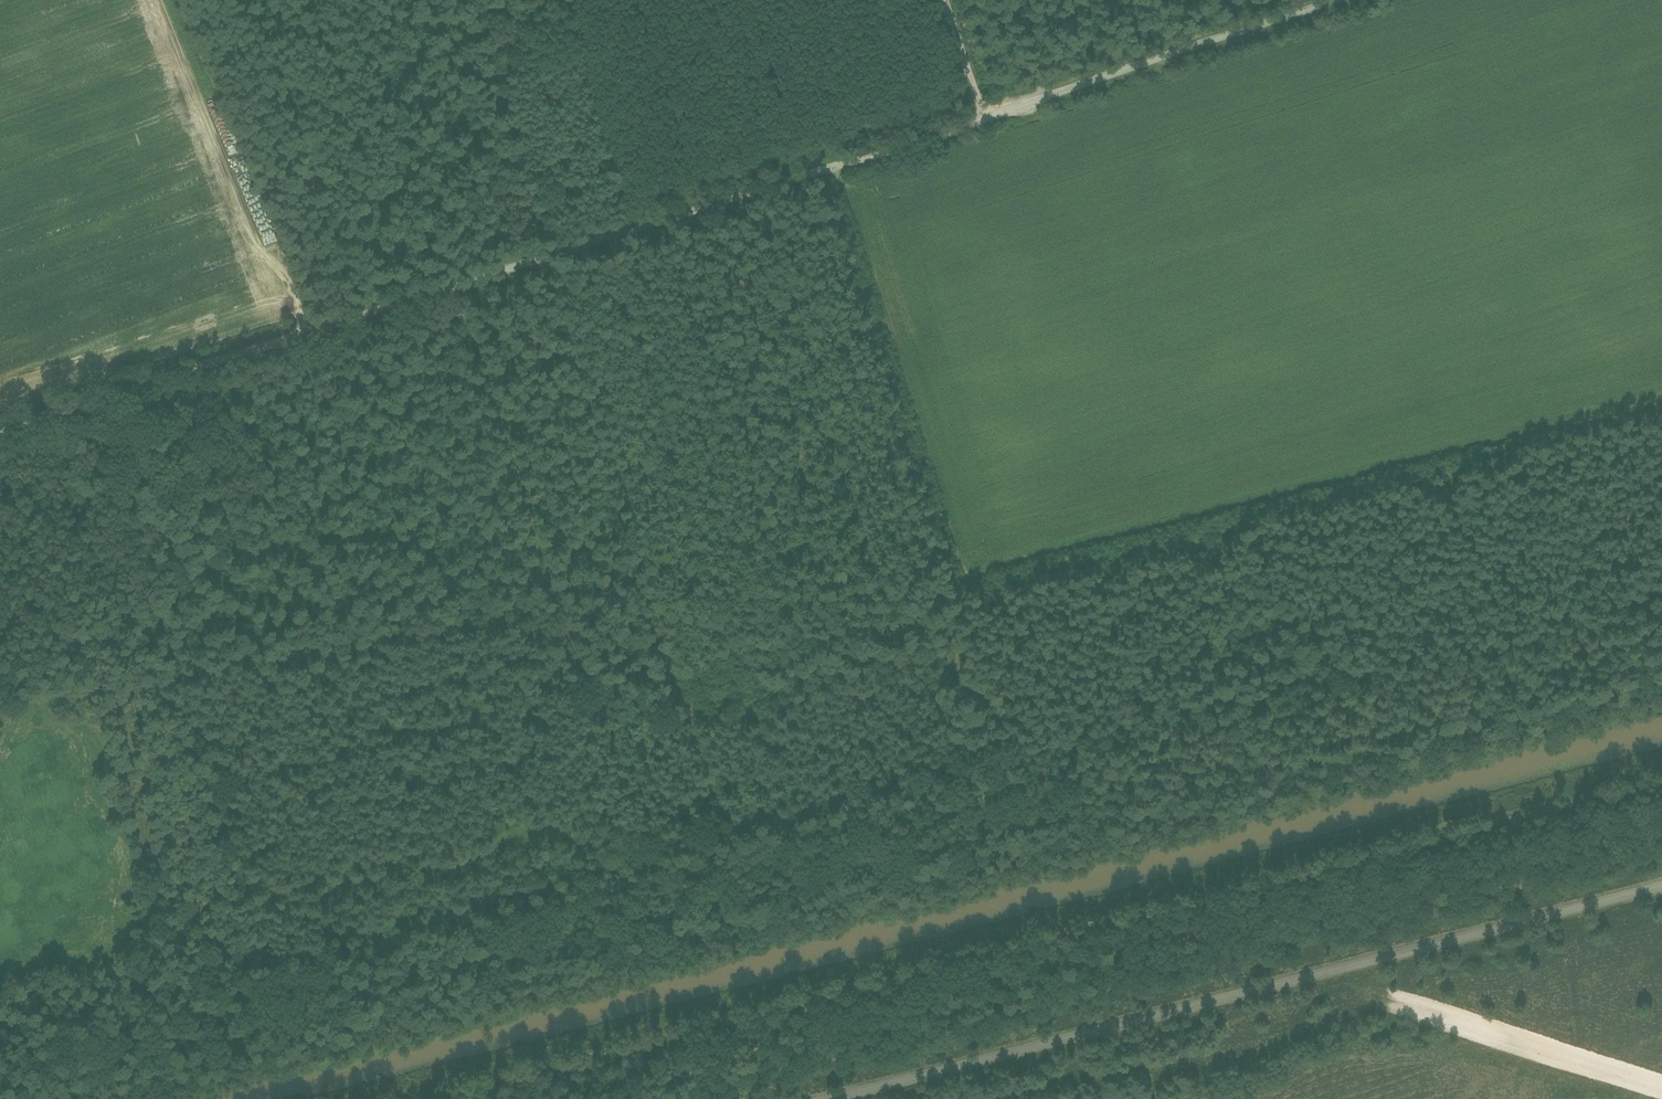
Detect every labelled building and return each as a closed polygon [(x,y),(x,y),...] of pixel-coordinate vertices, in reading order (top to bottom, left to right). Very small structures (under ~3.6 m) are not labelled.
[(1010,98),(1007,89),(1000,92),(1003,100),(1010,98)]
